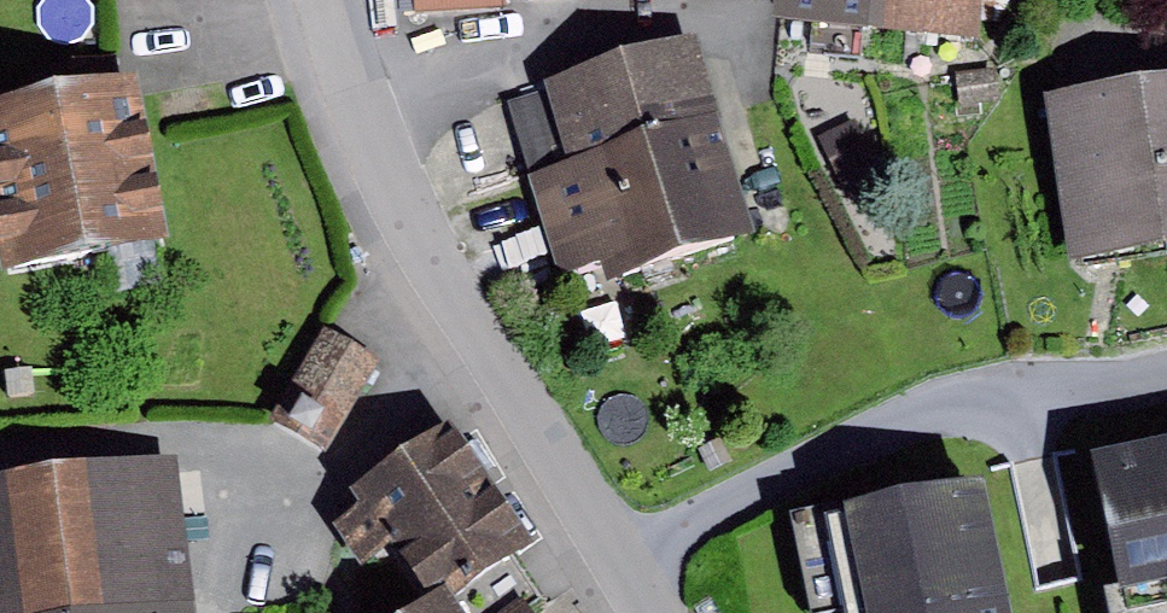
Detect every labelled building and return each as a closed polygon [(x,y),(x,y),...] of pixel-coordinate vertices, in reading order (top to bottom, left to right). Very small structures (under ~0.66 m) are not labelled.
[(415,13),(505,9),(505,0),(414,0),(415,13)] [(769,22),(975,42),(979,0),(771,0),(769,22)] [(698,33),(498,95),(573,301),(761,229),(698,33)] [(996,69),(955,72),(958,104),(999,101),(996,69)] [(1043,92),(1067,261),(1166,247),(1166,75),(1043,92)] [(0,103),(0,266),(163,236),(134,78),(0,103)] [(853,120),(818,138),(844,191),(880,173),(853,120)] [(379,359),(323,328),(270,419),(325,451),(379,359)] [(454,421),(352,492),(362,505),(333,526),(361,565),(389,545),(426,597),(446,583),(467,612),(508,612),(518,606),(536,594),(514,562),(541,544),(454,421)] [(1074,457),(1107,612),(1166,612),(1166,437),(1074,457)] [(0,482),(0,612),(161,612),(192,609),(173,460),(0,482)] [(783,515),(804,612),(835,605),(837,612),(1002,612),(972,474),(783,515)] [(446,583),(426,597),(403,612),(467,612),(446,583)]
